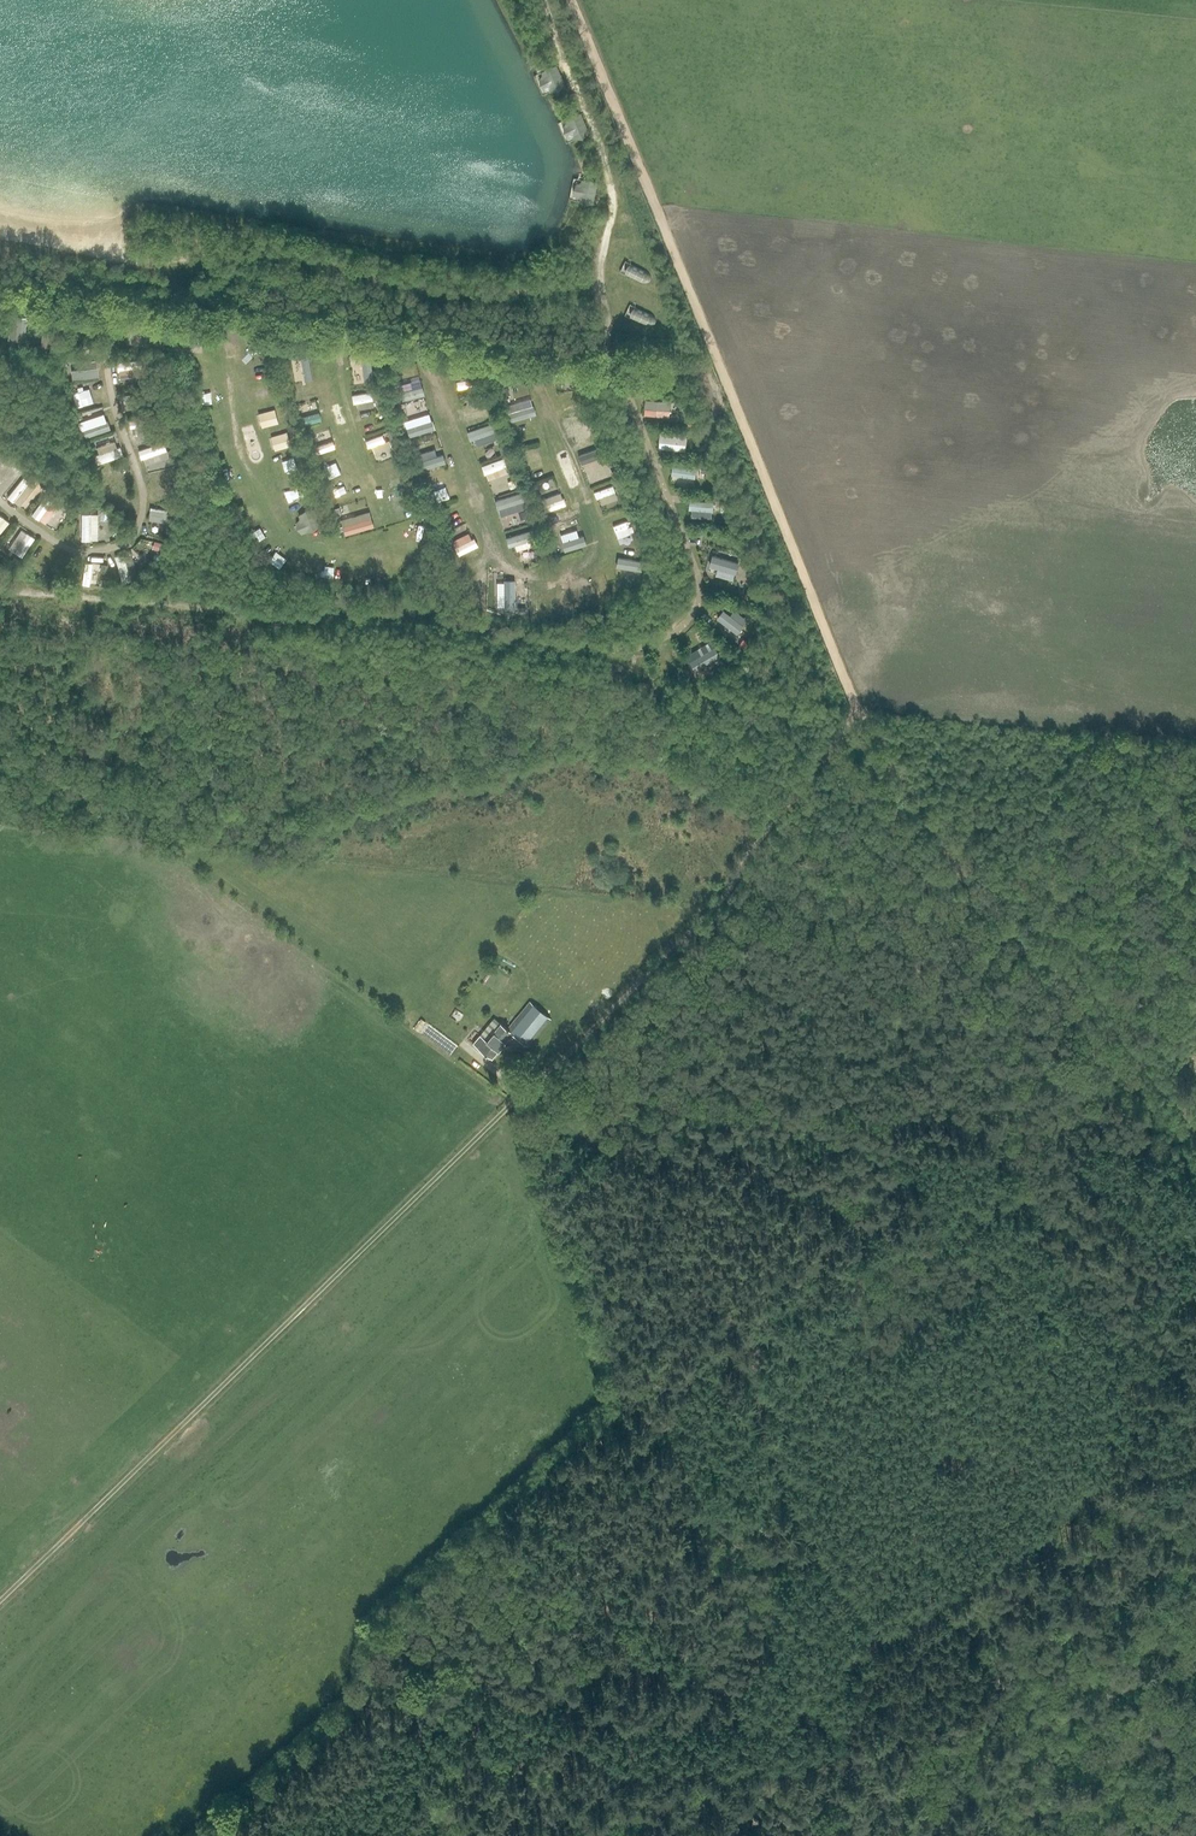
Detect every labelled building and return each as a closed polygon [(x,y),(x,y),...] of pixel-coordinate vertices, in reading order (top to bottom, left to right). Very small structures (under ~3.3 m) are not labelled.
[(557,66),(534,76),(542,95),(565,85),(557,66)] [(581,113),(558,123),(566,142),(589,132),(581,113)] [(598,184),(573,179),(569,200),(594,204),(598,184)] [(654,274),(625,262),(620,273),(649,285),(654,274)] [(658,317),(630,305),(625,316),(654,328),(658,317)] [(18,317),(17,340),(25,341),(26,317),(18,317)] [(57,348),(59,322),(51,321),(49,347),(57,348)] [(168,330),(167,341),(198,344),(199,334),(168,330)] [(308,358),(307,348),(283,352),(284,361),(308,358)] [(370,355),(361,356),(365,383),(374,382),(370,355)] [(144,359),(118,363),(119,370),(145,367),(144,359)] [(99,376),(98,367),(72,370),(73,379),(99,376)] [(577,376),(578,369),(554,368),(554,375),(577,376)] [(457,381),(458,388),(479,385),(478,377),(457,381)] [(422,386),(396,393),(398,402),(424,395),(422,386)] [(80,392),(82,406),(105,402),(102,388),(80,392)] [(353,403),(373,400),(372,393),(352,395),(353,403)] [(120,396),(120,403),(139,401),(138,394),(120,396)] [(671,411),(672,402),(647,400),(646,409),(671,411)] [(466,415),(487,409),(485,402),(464,408),(466,415)] [(534,406),(508,413),(511,422),(536,414),(534,406)] [(278,408),(261,412),(265,427),(282,422),(278,408)] [(301,426),(321,420),(319,412),(298,418),(301,426)] [(591,413),(566,421),(569,429),(593,421),(591,413)] [(153,425),(151,418),(130,421),(131,428),(152,425),(153,425)] [(436,428),(434,421),(408,428),(410,436),(436,428)] [(87,429),(90,437),(111,429),(108,422),(87,429)] [(475,439),(495,433),(493,426),(472,432),(475,439)] [(688,434),(659,431),(658,443),(687,446),(688,434)] [(369,448),(386,442),(383,434),(366,440),(369,448)] [(335,448),(333,441),(310,449),(312,456),(335,448)] [(142,459),(167,451),(164,442),(139,450),(142,459)] [(98,464),(123,454),(120,447),(101,454),(100,453),(95,455),(98,464)] [(580,456),(583,465),(606,456),(603,448),(580,456)] [(446,462),(443,454),(417,462),(420,470),(446,462)] [(486,475),(508,466),(505,458),(483,466),(486,475)] [(14,474),(12,467),(8,469),(5,460),(0,462),(0,479),(14,474)] [(695,478),(696,469),(672,465),(671,475),(695,478)] [(601,480),(610,476),(606,466),(597,469),(601,480)] [(112,475),(111,498),(125,498),(125,476),(112,475)] [(434,477),(437,485),(445,483),(442,475),(434,477)] [(168,476),(151,478),(153,491),(169,489),(168,476)] [(29,481),(23,477),(8,498),(14,502),(15,501),(29,481)] [(444,491),(440,493),(443,501),(464,494),(459,478),(442,484),(444,491)] [(393,493),(412,487),(409,480),(390,486),(393,493)] [(598,499),(616,492),(613,486),(595,492),(598,499)] [(361,490),(336,497),(338,504),(363,497),(361,490)] [(500,508),(524,500),(522,492),(498,500),(500,508)] [(40,520),(53,502),(46,497),(33,515),(40,520)] [(544,505),(546,512),(566,505),(563,498),(562,498),(544,505)] [(689,500),(688,510),(713,511),(714,502),(689,500)] [(304,532),(324,527),(318,507),(298,513),(304,532)] [(151,508),(150,515),(166,517),(167,510),(151,508)] [(82,514),(82,540),(91,541),(91,514),(82,514)] [(0,521),(0,532),(8,522),(3,517),(0,521)] [(374,526),(371,518),(343,526),(345,534),(374,526)] [(15,552),(23,557),(35,538),(28,533),(17,551),(15,552)] [(582,536),(561,542),(564,551),(584,546),(582,536)] [(452,550),(456,558),(481,546),(477,538),(452,550)] [(520,556),(542,547),(539,541),(517,550),(520,556)] [(154,549),(160,551),(162,543),(156,542),(154,549)] [(127,573),(115,555),(109,559),(121,577),(127,573)] [(712,555),(709,566),(735,574),(739,563),(712,555)] [(618,557),(617,566),(642,570),(643,561),(618,557)] [(91,586),(94,564),(86,563),(83,585),(91,586)] [(484,601),(498,603),(500,581),(486,579),(484,601)] [(504,581),(505,611),(515,611),(515,581),(504,581)] [(737,634),(744,626),(723,610),(717,618),(737,634)] [(690,681),(674,640),(647,650),(658,686),(690,681)] [(715,648),(690,662),(695,671),(719,656),(715,648)] [(500,1023),(486,1041),(480,1036),(473,1044),(491,1059),(512,1034),(528,1047),(550,1020),(529,1002),(507,1028),(500,1023)]
